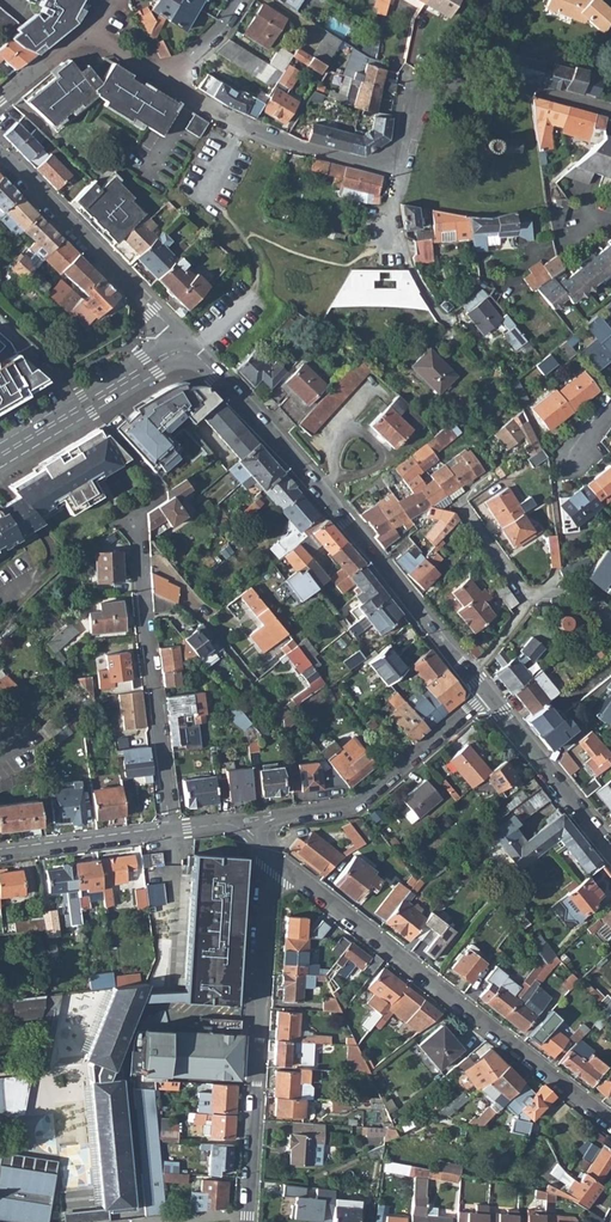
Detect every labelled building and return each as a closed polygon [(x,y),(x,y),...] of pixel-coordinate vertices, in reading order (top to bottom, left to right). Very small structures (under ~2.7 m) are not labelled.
[(38,8),(43,11),(38,21),(42,26),(33,35),(45,49),(57,41),(73,28),(77,21),(70,13),(63,9),(65,4),(76,10),(81,0),(42,0),(38,8)] [(159,0),(155,6),(151,11),(145,17),(141,10),(134,13),(148,37),(149,36),(158,15),(163,18),(167,20),(179,0),(158,0),(159,0)] [(167,20),(185,30),(198,8),(186,0),(179,0),(167,20)] [(301,0),(280,0),(282,2),(287,5),(295,10),(301,0)] [(382,0),(378,13),(384,15),(388,0),(381,0),(382,0)] [(457,0),(425,0),(424,2),(448,16),(457,0)] [(600,0),(548,0),(545,9),(584,23),(587,20),(603,34),(610,16),(610,15),(610,9),(600,0)] [(76,10),(65,4),(63,9),(70,13),(77,21),(82,13),(76,10)] [(266,48),(283,20),(261,6),(243,34),(266,48)] [(19,22),(0,8),(0,29),(11,38),(16,42),(23,48),(37,54),(38,54),(26,37),(21,24),(20,24),(19,22)] [(162,25),(160,24),(163,18),(158,15),(149,36),(155,39),(162,25)] [(33,35),(42,26),(38,21),(35,17),(25,28),(21,24),(26,37),(38,54),(45,49),(33,35)] [(375,58),(376,54),(380,30),(378,29),(365,49),(356,43),(354,48),(366,55),(368,55),(375,58)] [(341,40),(327,31),(312,57),(325,65),(338,45),(341,40)] [(2,58),(14,70),(37,54),(23,48),(16,42),(11,38),(0,49),(0,60),(2,58)] [(229,38),(215,51),(272,89),(273,87),(282,73),(269,65),(229,38)] [(409,38),(407,59),(419,60),(421,39),(409,38)] [(152,44),(159,58),(169,55),(162,40),(152,44)] [(338,45),(344,49),(349,54),(354,48),(341,40),(338,45)] [(269,65),(282,73),(283,70),(287,64),(293,55),(280,47),(269,65)] [(293,55),(307,64),(312,57),(298,47),(293,55)] [(364,64),(360,81),(381,87),(395,91),(396,83),(383,79),(385,68),(379,66),(380,64),(380,63),(380,61),(379,61),(377,59),(375,58),(368,55),(366,55),(354,48),(349,54),(364,64)] [(501,80),(503,80),(517,56),(507,53),(501,80)] [(503,80),(534,82),(580,95),(585,77),(587,72),(574,68),(573,72),(553,67),(551,74),(539,71),(541,63),(517,56),(503,80)] [(312,57),(307,64),(321,73),(325,65),(312,57)] [(68,60),(23,97),(52,125),(78,102),(80,106),(94,94),(104,101),(101,106),(129,122),(132,118),(142,124),(159,135),(176,102),(113,64),(105,80),(107,82),(104,86),(88,68),(81,74),(68,60)] [(283,70),(295,78),(299,71),(287,64),(283,70)] [(273,87),(276,89),(262,110),(260,109),(259,110),(254,118),(261,121),(266,112),(284,123),(297,102),(285,94),(295,78),(283,70),(282,73),(273,87)] [(328,95),(359,107),(378,111),(381,87),(360,81),(343,75),(336,93),(330,90),(328,95)] [(585,77),(580,95),(596,99),(601,82),(585,77)] [(203,80),(198,87),(209,94),(213,86),(208,83),(203,80)] [(213,96),(226,105),(243,112),(247,104),(250,99),(241,94),(237,92),(220,81),(216,88),(217,89),(213,96)] [(241,94),(250,99),(247,104),(252,106),(256,100),(243,91),(241,94)] [(563,128),(568,107),(532,97),(534,112),(539,153),(553,151),(551,135),(552,125),(563,128)] [(252,106),(259,110),(260,109),(263,104),(256,100),(252,106)] [(181,105),(176,102),(159,135),(164,138),(181,105)] [(247,104),(243,112),(254,118),(259,110),(252,106),(247,104)] [(592,129),(596,115),(568,107),(563,128),(561,135),(570,137),(572,132),(574,124),(592,129)] [(208,122),(195,114),(184,130),(197,138),(208,122)] [(592,129),(603,130),(607,117),(596,115),(592,129)] [(32,125),(23,116),(2,136),(11,145),(26,131),(32,125)] [(363,156),(389,137),(392,118),(376,117),(374,131),(363,138),(352,135),(348,152),(363,156)] [(142,124),(132,118),(129,122),(139,128),(142,124)] [(313,124),(308,141),(348,152),(352,135),(334,129),(313,124)] [(572,132),(590,137),(592,129),(574,124),(572,132)] [(26,131),(30,135),(36,128),(32,125),(26,131)] [(39,144),(47,138),(36,128),(30,135),(39,144)] [(26,131),(11,145),(27,162),(42,147),(39,144),(30,135),(26,131)] [(592,176),(610,182),(610,136),(603,133),(603,138),(564,176),(586,184),(588,182),(589,175),(592,176)] [(519,151),(519,140),(496,141),(495,140),(493,138),(491,138),(487,137),(484,138),(482,140),(480,143),(479,145),(479,148),(480,151),(482,153),(484,155),(488,156),(491,156),(494,154),(496,152),(519,151)] [(42,147),(27,162),(34,168),(48,153),(42,147)] [(55,190),(70,175),(48,153),(34,168),(55,190)] [(378,195),(383,176),(313,158),(310,169),(335,176),(333,185),(340,188),(341,186),(358,190),(367,192),(378,195)] [(4,211),(18,195),(19,194),(1,176),(0,178),(0,218),(1,219),(7,214),(4,211)] [(86,187),(73,200),(80,206),(75,210),(78,213),(83,209),(115,242),(120,237),(138,219),(124,205),(126,202),(105,182),(93,194),(86,187)] [(357,203),(367,203),(378,204),(378,197),(378,195),(367,192),(358,190),(357,203)] [(4,211),(7,214),(19,226),(22,229),(36,212),(20,196),(18,195),(4,211)] [(179,214),(167,201),(163,205),(175,218),(179,214)] [(401,203),(402,207),(403,221),(406,237),(414,239),(425,235),(423,230),(430,227),(427,226),(420,228),(418,217),(424,216),(421,203),(414,201),(401,203)] [(455,227),(453,238),(472,239),(467,217),(430,205),(429,205),(429,207),(433,225),(455,227)] [(115,242),(83,209),(78,213),(111,246),(115,242)] [(498,236),(517,234),(516,211),(504,214),(494,216),(489,217),(482,217),(467,217),(472,239),(474,252),(486,250),(484,235),(498,234),(498,236)] [(24,256),(12,269),(25,281),(33,271),(43,259),(61,237),(44,221),(36,212),(22,229),(34,241),(28,247),(34,253),(28,260),(24,256)] [(138,255),(155,238),(148,231),(155,224),(149,218),(144,213),(138,219),(120,237),(127,244),(118,253),(123,258),(132,249),(138,255)] [(566,219),(549,222),(550,234),(563,232),(566,219)] [(430,227),(423,230),(425,235),(431,233),(435,231),(433,225),(430,227)] [(435,231),(431,233),(432,237),(453,238),(455,227),(433,225),(435,231)] [(347,238),(356,238),(357,228),(350,227),(347,238)] [(170,240),(161,232),(155,238),(138,255),(135,258),(156,278),(178,255),(176,252),(172,255),(164,247),(170,240)] [(416,253),(435,246),(432,237),(431,233),(425,235),(414,239),(416,253)] [(61,272),(77,254),(61,237),(43,259),(59,275),(61,272)] [(570,279),(569,280),(567,278),(560,283),(554,275),(536,287),(554,309),(569,297),(574,303),(610,274),(610,247),(597,257),(595,255),(582,265),(584,268),(570,279)] [(72,282),(88,266),(77,254),(61,272),(72,282)] [(199,295),(208,285),(178,255),(156,278),(186,309),(199,295)] [(555,255),(523,279),(531,291),(536,287),(554,275),(562,269),(563,268),(555,255)] [(99,276),(88,266),(72,282),(83,292),(83,291),(99,276)] [(409,270),(409,269),(360,271),(360,294),(422,293),(418,288),(415,281),(411,274),(409,270)] [(569,280),(570,279),(562,269),(554,275),(560,283),(567,278),(569,280)] [(33,271),(25,281),(43,295),(47,290),(52,283),(48,280),(46,282),(33,271)] [(83,326),(85,327),(95,317),(96,318),(118,296),(99,276),(83,291),(83,292),(88,296),(84,300),(81,297),(81,298),(69,313),(83,326)] [(68,287),(60,280),(49,292),(48,295),(59,304),(68,294),(64,291),(68,287)] [(462,303),(465,307),(464,308),(481,330),(498,317),(481,297),(486,293),(480,288),(462,303)] [(69,313),(81,298),(81,297),(72,290),(68,294),(59,304),(69,313)] [(447,300),(443,300),(438,304),(444,312),(452,306),(447,300)] [(517,343),(524,337),(503,312),(498,317),(507,327),(502,331),(514,346),(517,343)] [(321,328),(329,317),(323,313),(316,324),(321,328)] [(282,321),(276,328),(282,334),(294,321),(288,315),(282,321)] [(610,356),(610,343),(605,336),(610,331),(598,315),(585,325),(597,338),(582,350),(596,368),(610,356)] [(319,338),(324,342),(332,335),(326,331),(319,338)] [(571,346),(579,340),(574,334),(566,340),(571,346)] [(517,343),(523,351),(531,345),(524,337),(517,343)] [(576,353),(571,346),(566,340),(559,346),(569,359),(576,353)] [(3,363),(22,392),(37,383),(9,358),(5,346),(0,341),(0,364),(3,363)] [(439,393),(456,375),(429,348),(411,367),(439,393)] [(270,368),(253,352),(237,370),(253,386),(259,379),(270,389),(275,384),(286,372),(276,362),(270,368)] [(542,375),(556,363),(549,354),(542,359),(535,365),(542,375)] [(358,359),(304,416),(297,423),(310,435),(371,370),(358,359)] [(22,392),(3,363),(0,364),(0,382),(7,393),(0,396),(0,397),(6,406),(24,395),(22,392)] [(306,404),(326,383),(304,363),(285,383),(306,404)] [(597,391),(581,371),(556,391),(571,411),(597,391)] [(515,380),(512,376),(507,380),(510,385),(515,380)] [(519,403),(526,400),(516,380),(515,380),(510,385),(519,403)] [(270,389),(266,393),(295,426),(297,423),(304,416),(275,384),(270,389)] [(175,454),(180,449),(166,433),(188,413),(195,420),(200,415),(209,406),(217,399),(212,394),(209,395),(208,391),(194,391),(181,393),(179,387),(172,388),(162,391),(134,408),(137,412),(125,423),(123,420),(114,428),(154,472),(160,467),(164,472),(179,459),(175,454)] [(531,408),(547,429),(571,411),(556,391),(554,389),(531,408)] [(397,395),(370,425),(394,448),(413,429),(398,416),(402,411),(422,429),(427,423),(397,395)] [(239,439),(246,432),(217,399),(209,406),(239,439)] [(239,459),(257,444),(246,432),(239,439),(209,406),(200,415),(239,459)] [(542,448),(527,419),(518,424),(512,417),(493,432),(506,449),(520,437),(521,437),(522,437),(523,438),(523,439),(528,444),(526,445),(526,448),(531,455),(542,448)] [(450,438),(454,435),(446,425),(434,437),(434,438),(427,444),(434,455),(452,441),(450,438)] [(106,433),(96,428),(60,450),(53,454),(55,457),(62,453),(70,466),(80,460),(82,464),(84,462),(91,473),(125,453),(106,433)] [(239,461),(246,470),(241,473),(243,476),(241,478),(243,481),(246,478),(269,458),(257,444),(239,459),(238,460),(239,461)] [(423,470),(426,468),(437,460),(434,455),(427,444),(409,457),(420,472),(423,470)] [(526,458),(532,467),(546,457),(545,455),(542,448),(531,455),(526,458)] [(459,485),(481,470),(468,451),(461,457),(459,454),(444,464),(459,485)] [(39,467),(7,486),(11,490),(17,495),(34,513),(59,498),(69,513),(101,495),(89,475),(91,473),(84,462),(82,464),(80,460),(70,466),(62,453),(55,457),(53,454),(37,464),(39,467)] [(446,495),(434,479),(424,486),(421,482),(416,476),(420,472),(409,457),(399,465),(407,476),(416,489),(419,488),(432,506),(446,495)] [(269,458),(246,478),(243,481),(246,484),(248,482),(250,484),(255,480),(262,489),(282,472),(269,458)] [(241,473),(246,470),(239,461),(232,467),(239,475),(241,473)] [(498,477),(511,468),(507,462),(494,471),(498,477)] [(610,463),(586,485),(603,504),(610,496),(610,465),(610,463)] [(447,494),(459,485),(444,464),(430,474),(431,475),(434,479),(446,495),(447,494)] [(402,476),(404,479),(407,476),(399,465),(394,468),(400,477),(402,476)] [(262,489),(280,510),(282,510),(301,493),(282,472),(262,489)] [(421,482),(424,486),(434,479),(431,475),(421,482)] [(146,510),(148,527),(149,527),(163,519),(167,526),(183,517),(173,500),(190,489),(183,478),(166,489),(166,497),(162,500),(146,510)] [(447,494),(450,499),(463,490),(459,485),(447,494)] [(578,526),(603,504),(586,485),(570,499),(560,500),(561,507),(564,535),(579,533),(578,526)] [(523,512),(507,487),(484,502),(500,527),(521,513),(523,512)] [(397,501),(409,518),(429,507),(432,506),(419,488),(416,489),(397,501)] [(282,510),(300,532),(269,557),(274,563),(287,551),(297,543),(324,519),(301,493),(282,510)] [(2,546),(17,537),(15,532),(39,518),(34,513),(17,495),(0,505),(0,543),(2,546)] [(441,510),(447,503),(450,501),(446,495),(432,506),(429,507),(441,510)] [(257,498),(257,499),(240,513),(243,516),(245,514),(247,516),(262,504),(257,498)] [(402,523),(409,518),(397,501),(387,507),(381,499),(376,503),(393,528),(402,523)] [(200,506),(206,514),(213,507),(208,500),(200,506)] [(386,531),(393,528),(376,503),(359,514),(365,522),(367,520),(377,534),(374,537),(379,544),(389,536),(386,531)] [(428,524),(442,528),(435,535),(440,540),(459,520),(454,512),(441,510),(429,507),(428,516),(428,524)] [(521,513),(500,527),(514,548),(541,530),(537,524),(531,528),(521,513)] [(402,523),(406,530),(413,524),(409,518),(402,523)] [(307,555),(321,544),(341,568),(329,578),(336,585),(361,564),(363,563),(326,519),(324,519),(297,543),(307,555)] [(418,562),(405,549),(415,541),(409,534),(395,546),(401,554),(395,560),(408,573),(418,562)] [(551,567),(560,566),(556,534),(547,535),(551,567)] [(408,573),(407,573),(423,589),(431,581),(424,574),(439,558),(434,554),(443,544),(439,541),(425,556),(418,562),(408,573)] [(297,543),(287,551),(300,568),(301,570),(312,561),(307,555),(297,543)] [(603,548),(594,560),(588,569),(585,572),(610,593),(610,555),(603,548)] [(94,552),(96,582),(122,580),(120,550),(94,552)] [(564,582),(588,569),(594,560),(592,556),(561,572),(564,582)] [(316,588),(327,579),(312,561),(301,570),(300,568),(285,579),(296,594),(310,582),(316,588)] [(374,580),(361,564),(336,585),(342,594),(355,584),(358,587),(354,591),(357,594),(374,580)] [(166,580),(151,574),(152,592),(164,597),(166,583),(166,580)] [(491,597),(484,588),(479,592),(468,578),(450,593),(461,607),(456,611),(474,632),(495,615),(484,603),(491,597)] [(279,582),(291,598),(296,594),(285,579),(279,582)] [(364,615),(387,596),(374,580),(357,594),(363,602),(356,607),(357,608),(354,611),(354,612),(342,622),(347,628),(364,615)] [(516,600),(501,580),(493,586),(507,607),(516,600)] [(300,600),(316,588),(310,582),(296,594),(300,600)] [(179,588),(166,583),(164,597),(173,601),(176,603),(179,588)] [(238,593),(262,623),(249,634),(263,651),(287,633),(284,630),(272,614),(258,597),(248,584),(238,593)] [(154,611),(169,611),(176,604),(176,603),(173,601),(164,597),(152,592),(154,611)] [(58,593),(49,601),(56,609),(65,601),(58,593)] [(296,594),(291,598),(295,604),(300,600),(296,594)] [(370,623),(378,633),(402,615),(387,596),(364,615),(370,623)] [(124,630),(121,602),(100,603),(101,612),(89,613),(91,633),(124,630)] [(354,637),(370,623),(364,615),(347,628),(354,637)] [(564,629),(565,626),(566,623),(565,621),(564,618),(562,617),(559,616),(556,616),(554,617),(552,619),(551,622),(551,625),(552,627),(553,629),(556,631),(559,631),(561,630),(564,629)] [(58,649),(77,632),(69,623),(50,639),(58,649)] [(211,650),(204,640),(211,634),(205,628),(202,625),(194,631),(190,629),(180,635),(183,639),(189,646),(198,658),(199,659),(211,650)] [(211,634),(204,640),(211,650),(214,654),(222,648),(211,634)] [(514,693),(532,678),(522,665),(528,658),(531,660),(543,645),(530,635),(518,649),(521,652),(516,657),(516,656),(495,673),(512,695),(514,693)] [(314,655),(317,652),(306,637),(296,645),(297,645),(307,660),(314,655)] [(482,651),(476,643),(467,650),(476,660),(482,651)] [(280,659),(282,661),(288,657),(309,685),(311,689),(308,691),(305,688),(297,694),(298,696),(296,698),(299,704),(324,683),(313,667),(307,660),(297,645),(280,658),(280,659)] [(387,645),(368,661),(387,685),(406,668),(387,645)] [(182,671),(178,646),(159,648),(163,687),(180,685),(178,671),(182,671)] [(198,658),(189,646),(182,646),(183,660),(198,658)] [(105,649),(109,682),(114,681),(115,691),(132,689),(128,652),(119,652),(118,648),(105,649)] [(341,660),(348,669),(364,657),(357,648),(341,660)] [(104,682),(109,682),(105,649),(99,650),(104,682)] [(441,670),(434,660),(436,658),(429,649),(408,667),(411,671),(413,669),(425,684),(441,670)] [(488,674),(504,654),(503,653),(498,650),(483,669),(488,674)] [(313,667),(319,662),(314,655),(307,660),(313,667)] [(462,701),(463,691),(444,668),(441,670),(425,684),(403,701),(428,729),(462,701)] [(532,678),(514,693),(532,715),(545,704),(559,693),(541,671),(532,678)] [(6,676),(0,680),(0,689),(8,698),(11,702),(20,694),(14,687),(15,686),(6,676)] [(96,701),(90,676),(76,677),(96,701)] [(293,709),(303,721),(314,714),(317,718),(338,702),(327,688),(324,683),(299,704),(296,706),(293,709)] [(121,715),(123,729),(137,727),(140,725),(144,724),(140,690),(117,694),(119,715),(121,715)] [(609,690),(594,713),(603,720),(610,725),(610,692),(609,690)] [(204,714),(200,692),(166,697),(168,715),(193,712),(194,715),(204,714)] [(388,714),(411,744),(428,729),(403,701),(396,693),(388,699),(396,708),(388,714)] [(545,728),(557,718),(545,704),(532,715),(525,721),(549,751),(553,748),(545,739),(546,738),(543,734),(544,731),(545,728)] [(289,712),(285,707),(276,714),(280,719),(282,718),(289,712)] [(231,710),(253,738),(255,737),(259,734),(255,729),(239,709),(231,710)] [(168,715),(171,746),(184,744),(185,749),(201,747),(198,723),(205,722),(204,719),(207,718),(206,713),(204,714),(194,715),(193,712),(168,715)] [(283,728),(295,719),(289,712),(282,718),(283,728)] [(280,719),(276,714),(255,729),(259,734),(280,719)] [(545,739),(553,748),(564,738),(558,729),(561,726),(558,722),(562,719),(560,716),(557,718),(545,728),(544,731),(543,734),(546,738),(545,739)] [(46,741),(60,730),(50,720),(38,732),(46,741)] [(397,746),(405,739),(395,727),(387,733),(397,746)] [(580,739),(595,757),(589,762),(599,774),(610,763),(610,752),(590,730),(580,739)] [(246,748),(256,747),(255,737),(253,738),(245,744),(246,748)] [(332,740),(324,747),(330,756),(336,752),(347,766),(358,757),(357,755),(349,761),(332,740)] [(245,744),(245,741),(227,744),(227,750),(246,749),(246,748),(245,744)] [(468,744),(449,761),(471,787),(484,775),(490,771),(468,744)] [(151,772),(150,771),(147,746),(122,749),(122,754),(125,775),(143,772),(145,782),(152,781),(151,772)] [(375,764),(365,751),(358,757),(347,766),(336,752),(330,756),(326,760),(337,774),(345,784),(348,788),(375,764)] [(579,770),(565,752),(562,754),(560,764),(570,777),(579,770)] [(291,790),(323,786),(345,784),(337,774),(325,775),(313,761),(288,765),(288,766),(291,789),(291,790)] [(519,783),(505,761),(490,771),(484,775),(496,791),(511,781),(514,786),(519,783)] [(259,794),(281,792),(281,790),(291,789),(288,766),(278,767),(274,767),(273,763),(260,765),(261,769),(256,769),(259,794)] [(252,796),(248,766),(223,769),(224,776),(213,778),(215,798),(227,796),(227,799),(252,796)] [(213,778),(213,775),(181,778),(184,805),(186,804),(186,806),(198,804),(197,803),(215,801),(215,798),(213,778)] [(31,790),(39,790),(38,778),(30,779),(31,790)] [(440,796),(424,778),(402,798),(417,816),(440,796)] [(437,781),(455,801),(458,797),(441,778),(437,781)] [(532,778),(522,786),(526,792),(523,794),(521,790),(514,795),(519,802),(524,798),(539,787),(532,778)] [(600,786),(593,778),(580,789),(586,797),(600,786)] [(84,821),(80,780),(72,781),(72,788),(49,791),(53,821),(70,819),(71,823),(84,821)] [(596,793),(604,802),(606,801),(610,806),(610,780),(596,793)] [(539,787),(524,798),(535,811),(550,800),(539,787)] [(92,791),(95,819),(108,818),(108,817),(125,815),(121,788),(92,791)] [(519,802),(511,808),(521,821),(535,811),(524,798),(519,802)] [(37,800),(0,805),(0,829),(40,823),(37,800)] [(565,846),(584,871),(597,860),(560,814),(558,810),(545,821),(547,824),(558,838),(548,845),(555,853),(565,846)] [(558,838),(547,824),(526,841),(514,827),(518,823),(512,816),(491,833),(518,868),(548,845),(558,838)] [(350,824),(364,842),(372,837),(357,818),(346,819),(350,824)] [(350,824),(343,830),(354,845),(351,846),(353,850),(364,842),(350,824)] [(289,848),(324,876),(333,864),(343,857),(340,855),(311,832),(302,842),(297,838),(289,848)] [(351,846),(340,855),(343,857),(353,850),(351,846)] [(151,863),(162,862),(160,853),(149,854),(151,863)] [(149,854),(142,855),(144,866),(151,866),(151,863),(149,854)] [(97,860),(101,889),(102,899),(103,907),(112,906),(109,884),(126,882),(125,875),(125,870),(134,868),(133,856),(97,860)] [(370,874),(373,871),(354,857),(333,883),(354,900),(365,885),(371,890),(378,881),(370,874)] [(86,891),(101,889),(97,860),(74,862),(77,888),(85,887),(86,891)] [(192,860),(184,995),(183,1003),(183,1006),(228,1009),(228,1012),(231,1012),(231,1009),(240,1009),(242,979),(242,974),(249,863),(192,860)] [(602,866),(597,860),(584,871),(588,876),(602,866)] [(70,889),(71,897),(78,896),(77,888),(74,862),(61,864),(62,868),(46,869),(49,892),(70,889)] [(443,868),(439,862),(427,870),(432,877),(443,868)] [(465,882),(473,872),(466,866),(457,877),(465,882)] [(21,870),(0,872),(0,897),(24,894),(21,870)] [(424,919),(418,914),(420,911),(417,908),(416,909),(407,901),(421,882),(417,878),(415,879),(408,890),(384,921),(408,940),(412,934),(419,940),(428,928),(421,923),(424,919)] [(586,878),(565,894),(557,901),(562,908),(561,919),(575,920),(575,915),(579,912),(581,914),(594,904),(591,901),(600,895),(586,878)] [(408,890),(397,882),(374,913),(384,921),(408,890)] [(86,891),(85,887),(77,888),(78,896),(86,895),(86,891)] [(87,900),(102,899),(101,889),(86,891),(86,895),(87,900)] [(145,889),(136,890),(138,910),(147,909),(145,889)] [(78,896),(80,909),(88,908),(87,900),(86,895),(78,896)] [(562,908),(557,901),(548,908),(567,931),(583,917),(581,914),(579,912),(575,915),(575,920),(561,919),(562,908)] [(604,922),(610,930),(610,907),(585,929),(590,934),(597,928),(604,922)] [(53,927),(51,911),(42,912),(43,919),(44,928),(53,927)] [(454,931),(430,912),(424,919),(421,923),(428,928),(435,934),(426,946),(423,951),(432,958),(454,931)] [(522,917),(514,923),(520,931),(528,923),(522,917)] [(16,933),(44,929),(44,928),(43,919),(14,922),(16,933)] [(604,922),(597,928),(607,940),(610,936),(610,930),(604,922)] [(505,936),(511,941),(520,931),(514,923),(505,936)] [(426,946),(435,934),(428,928),(419,940),(426,946)] [(316,975),(316,964),(305,964),(306,938),(283,936),(281,972),(316,975)] [(554,956),(538,936),(528,943),(540,959),(544,964),(554,956)] [(338,956),(349,943),(341,937),(331,951),(338,956)] [(360,969),(369,958),(349,942),(349,943),(338,956),(322,975),(334,998),(336,995),(334,991),(336,989),(330,978),(336,971),(343,976),(354,964),(360,969)] [(465,949),(481,961),(484,959),(474,951),(476,949),(469,944),(465,949)] [(483,963),(481,961),(465,949),(451,968),(469,982),(483,963)] [(376,955),(363,970),(370,975),(382,960),(376,955)] [(503,1017),(523,1032),(541,1007),(528,996),(551,967),(559,961),(554,956),(544,964),(503,1017)] [(484,1002),(503,1017),(544,964),(540,959),(519,986),(506,976),(507,975),(496,965),(485,979),(490,983),(479,996),(485,1001),(484,1002)] [(372,1026),(404,985),(383,968),(367,988),(374,994),(367,1004),(373,1010),(361,1025),(368,1031),(372,1026)] [(324,985),(322,1010),(340,1011),(334,998),(322,975),(316,975),(281,972),(280,986),(283,986),(282,1001),(301,1002),(302,987),(312,988),(312,981),(318,981),(324,985)] [(90,990),(112,987),(114,986),(113,978),(112,973),(88,975),(90,990)] [(571,974),(561,983),(567,990),(577,981),(571,974)] [(114,986),(140,983),(140,975),(113,978),(114,986)] [(606,1010),(610,1005),(610,999),(607,995),(604,997),(594,987),(594,988),(582,976),(577,981),(606,1010)] [(102,1205),(126,1202),(114,1078),(121,1078),(120,1067),(115,1067),(116,1064),(114,1063),(140,999),(142,992),(146,983),(140,983),(114,986),(112,987),(85,1058),(89,1059),(96,1062),(98,1079),(91,1080),(102,1205)] [(441,1013),(404,985),(372,1026),(378,1030),(392,1013),(417,1033),(441,1013)] [(140,999),(183,1003),(184,995),(142,992),(140,999)] [(43,996),(42,1005),(57,1008),(59,994),(43,996)] [(11,1000),(14,1020),(40,1017),(42,1005),(43,996),(11,1000)] [(40,1017),(32,1059),(47,1062),(57,1008),(42,1005),(40,1017)] [(550,1009),(528,1035),(534,1040),(533,1041),(553,1056),(567,1039),(553,1026),(560,1017),(550,1009)] [(300,1012),(277,1010),(275,1040),(330,1043),(330,1036),(312,1035),(312,1037),(298,1035),(300,1012)] [(127,1070),(129,1071),(128,1079),(130,1079),(130,1087),(153,1088),(152,1080),(163,1081),(163,1074),(236,1078),(240,1020),(208,1018),(207,1032),(133,1028),(129,1038),(127,1070)] [(589,1029),(583,1024),(570,1037),(576,1042),(589,1029)] [(461,1049),(441,1026),(418,1045),(437,1069),(461,1049)] [(330,1049),(330,1043),(275,1040),(273,1063),(297,1065),(298,1048),(313,1049),(313,1048),(330,1049)] [(369,1071),(362,1058),(356,1045),(348,1044),(346,1071),(369,1073),(369,1071)] [(462,1074),(464,1071),(477,1091),(480,1089),(507,1066),(490,1048),(473,1062),(467,1055),(455,1066),(462,1074)] [(580,1048),(574,1054),(568,1050),(559,1061),(591,1085),(599,1074),(592,1068),(598,1060),(590,1053),(589,1055),(580,1048)] [(47,1062),(32,1059),(31,1068),(46,1071),(47,1062)] [(89,1059),(91,1080),(98,1079),(96,1062),(89,1059)] [(482,1126),(501,1105),(522,1081),(507,1066),(480,1089),(493,1101),(479,1116),(480,1117),(476,1121),(473,1124),(482,1126)] [(298,1068),(298,1072),(275,1070),(273,1097),(274,1097),(297,1099),(298,1082),(308,1083),(308,1081),(320,1083),(321,1070),(298,1068)] [(595,1088),(606,1098),(610,1092),(610,1071),(595,1088)] [(23,1115),(30,1075),(0,1078),(0,1117),(23,1115)] [(134,1202),(121,1078),(114,1078),(126,1202),(134,1202)] [(153,1091),(157,1092),(158,1088),(177,1089),(178,1081),(163,1081),(152,1080),(153,1088),(153,1091)] [(552,1096),(542,1086),(534,1093),(522,1081),(501,1105),(512,1115),(512,1117),(509,1117),(506,1131),(523,1135),(526,1121),(524,1120),(525,1114),(530,1119),(552,1096)] [(303,1099),(307,1099),(308,1083),(298,1082),(297,1099),(303,1099)] [(212,1084),(210,1110),(234,1112),(236,1085),(212,1084)] [(153,1092),(140,1093),(144,1141),(158,1139),(155,1111),(153,1092)] [(468,1099),(463,1094),(438,1114),(448,1116),(468,1099)] [(274,1097),(273,1116),(302,1117),(303,1099),(297,1099),(274,1097)] [(383,1103),(386,1111),(395,1107),(391,1099),(383,1103)] [(331,1101),(330,1111),(345,1112),(345,1102),(331,1101)] [(158,1139),(158,1140),(180,1142),(180,1125),(172,1123),(172,1121),(163,1119),(163,1111),(155,1111),(158,1139)] [(205,1124),(205,1119),(211,1120),(210,1135),(210,1137),(233,1138),(234,1115),(193,1113),(192,1123),(205,1124)] [(311,1164),(313,1144),(321,1145),(322,1145),(323,1124),(292,1122),(291,1135),(289,1134),(289,1148),(290,1148),(289,1163),(311,1164)] [(366,1127),(365,1136),(384,1137),(383,1142),(385,1141),(397,1136),(394,1129),(366,1127)] [(208,1157),(218,1158),(218,1166),(218,1170),(231,1171),(232,1145),(199,1143),(199,1149),(209,1149),(208,1157)] [(311,1164),(320,1165),(321,1145),(313,1144),(311,1164)] [(569,1198),(586,1209),(600,1186),(595,1182),(610,1157),(610,1150),(603,1145),(586,1173),(584,1173),(578,1182),(566,1174),(559,1166),(552,1175),(568,1187),(564,1193),(559,1189),(554,1194),(555,1194),(569,1198)] [(165,1205),(162,1181),(162,1172),(159,1151),(159,1146),(146,1147),(150,1206),(165,1205)] [(383,1146),(367,1152),(369,1159),(381,1154),(383,1146)] [(591,1162),(597,1152),(589,1147),(583,1157),(591,1162)] [(162,1172),(181,1173),(188,1173),(187,1165),(175,1164),(175,1162),(168,1162),(167,1152),(159,1151),(162,1172)] [(0,1155),(0,1165),(55,1173),(57,1161),(0,1152),(0,1155)] [(218,1166),(218,1158),(208,1157),(208,1165),(218,1166)] [(383,1171),(407,1175),(409,1166),(384,1161),(383,1171)] [(448,1162),(438,1161),(436,1171),(446,1173),(448,1162)] [(15,1221),(47,1221),(55,1173),(0,1165),(0,1220),(15,1221)] [(425,1215),(425,1206),(426,1203),(428,1177),(429,1169),(409,1166),(407,1175),(413,1176),(410,1221),(424,1221),(425,1215)] [(458,1175),(446,1173),(436,1171),(429,1169),(428,1177),(456,1182),(458,1175)] [(162,1181),(180,1182),(181,1173),(162,1172),(162,1181)] [(227,1182),(202,1180),(201,1192),(201,1203),(191,1202),(190,1211),(225,1208),(227,1182)] [(334,1198),(334,1189),(306,1187),(302,1187),(301,1200),(320,1202),(319,1221),(332,1221),(334,1198)] [(536,1189),(535,1197),(545,1198),(546,1191),(536,1189)] [(554,1194),(546,1191),(545,1198),(545,1200),(554,1201),(555,1194),(554,1194)] [(201,1192),(192,1192),(191,1202),(201,1203),(201,1192)] [(332,1221),(358,1221),(360,1201),(334,1198),(332,1221)] [(166,1214),(165,1205),(150,1206),(145,1206),(146,1215),(166,1214)] [(425,1206),(425,1215),(436,1216),(436,1207),(429,1207),(425,1206)] [(386,1208),(377,1207),(375,1221),(384,1221),(386,1208)] [(488,1214),(488,1213),(469,1212),(470,1209),(457,1207),(456,1221),(488,1221),(488,1214)] [(526,1209),(525,1221),(543,1221),(544,1214),(544,1210),(526,1209)] [(517,1212),(506,1210),(506,1215),(488,1213),(488,1214),(488,1221),(516,1221),(517,1212)] [(604,1220),(588,1210),(583,1219),(587,1221),(603,1221),(604,1220)]
